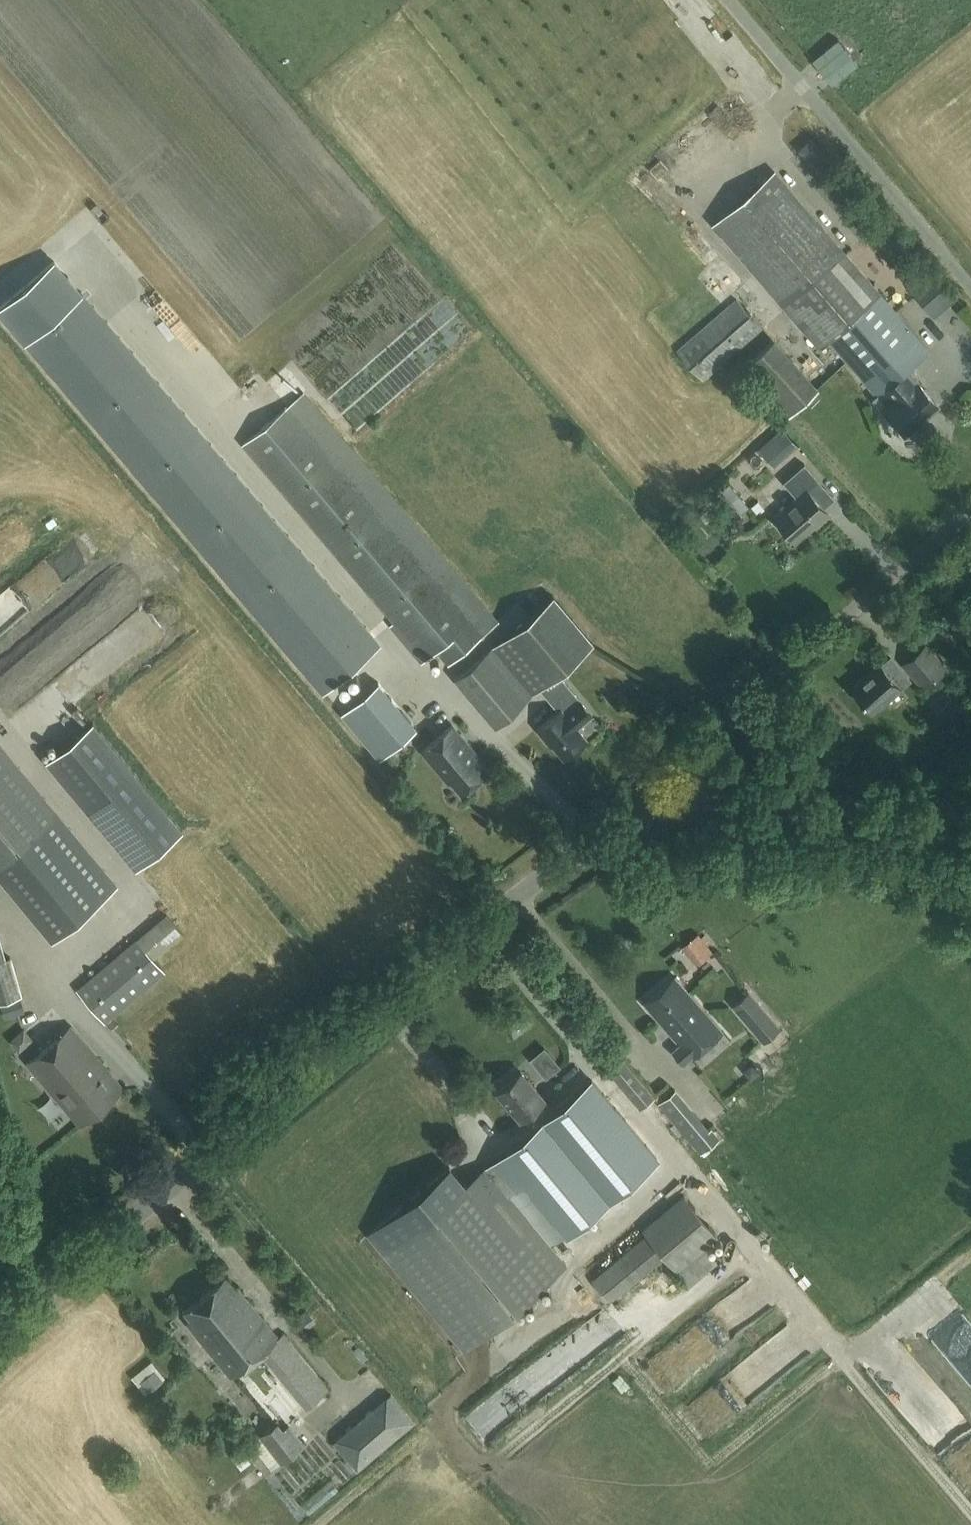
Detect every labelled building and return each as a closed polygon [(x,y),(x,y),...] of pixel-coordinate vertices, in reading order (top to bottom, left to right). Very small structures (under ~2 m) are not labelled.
[(904,434),(908,430),(938,404),(916,380),(916,381),(907,370),(930,350),(870,281),(775,170),(714,223),(819,344),(828,337),(877,395),(874,398),(904,434)] [(0,307),(0,311),(121,453),(323,692),(379,644),(179,407),(54,261),(4,303),(0,307)] [(933,271),(912,289),(933,314),(954,296),(933,271)] [(146,288),(136,294),(146,311),(157,305),(146,288)] [(129,293),(122,300),(134,312),(141,305),(129,293)] [(678,351),(703,379),(763,326),(738,297),(678,351)] [(788,414),(819,387),(774,338),(743,367),(788,414)] [(305,391),(245,442),(395,619),(389,624),(421,662),(427,657),(438,647),(449,661),(498,620),(305,391)] [(797,443),(783,428),(759,449),(773,465),(797,443)] [(795,540),(828,511),(808,488),(819,479),(805,463),(784,481),(798,497),(775,517),(795,540)] [(730,485),(722,491),(741,515),(749,508),(730,485)] [(708,509),(700,515),(706,523),(714,517),(708,509)] [(492,646),(456,677),(496,724),(532,693),(540,687),(550,699),(569,684),(558,672),(594,642),(554,594),(492,646)] [(923,685),(945,667),(926,646),(905,664),(923,685)] [(899,686),(909,678),(892,658),(882,666),(880,663),(852,687),(872,710),(900,686),(899,686)] [(39,677),(28,659),(0,676),(0,701),(39,677)] [(378,681),(341,712),(380,758),(416,727),(378,681)] [(58,688),(73,705),(80,699),(65,682),(58,688)] [(559,709),(537,727),(546,738),(547,737),(565,757),(588,738),(578,726),(593,713),(581,698),(569,684),(550,699),(559,709)] [(46,760),(136,868),(184,828),(94,720),(46,760)] [(489,768),(474,751),(453,725),(423,749),(449,780),(452,778),(462,791),(489,768)] [(53,938),(117,885),(59,815),(0,744),(0,875),(53,938)] [(182,932),(165,912),(137,937),(153,956),(154,956),(182,932)] [(698,962),(716,948),(701,930),(684,945),(698,962)] [(154,956),(153,956),(137,937),(77,989),(104,1021),(165,970),(154,956)] [(0,960),(0,1001),(21,995),(11,957),(7,958),(0,960)] [(691,1057),(692,1058),(724,1031),(676,975),(644,1003),(680,1044),(673,1049),(685,1062),(691,1057)] [(763,1042),(779,1028),(748,991),(732,1005),(763,1042)] [(80,1124),(124,1087),(71,1024),(27,1061),(80,1124)] [(618,1052),(605,1063),(637,1102),(650,1091),(618,1052)] [(521,1119),(529,1113),(539,1124),(555,1111),(522,1070),(498,1091),(521,1119)] [(529,1132),(594,1210),(658,1157),(594,1080),(555,1111),(539,1124),(529,1132)] [(529,1132),(486,1167),(552,1245),(594,1210),(529,1132)] [(451,1163),(369,1231),(385,1251),(466,1347),(522,1301),(529,1309),(538,1301),(531,1293),(567,1263),(552,1245),(486,1167),(467,1183),(451,1163)] [(676,1269),(718,1235),(684,1195),(643,1230),(648,1236),(594,1282),(610,1301),(664,1255),(676,1269)] [(235,1373),(278,1337),(238,1288),(236,1289),(227,1278),(187,1310),(192,1318),(188,1322),(231,1376),(235,1373)] [(316,1322),(306,1310),(298,1316),(308,1329),(316,1322)] [(283,1375),(301,1396),(321,1378),(303,1358),(295,1348),(274,1364),(283,1375)] [(329,1388),(321,1378),(301,1396),(309,1405),(329,1388)] [(354,1426),(335,1442),(358,1469),(388,1443),(413,1422),(403,1410),(390,1395),(354,1426)] [(305,1445),(287,1423),(280,1429),(275,1423),(260,1435),(282,1463),(305,1445)] [(328,1497),(341,1489),(336,1480),(323,1488),(328,1497)]
